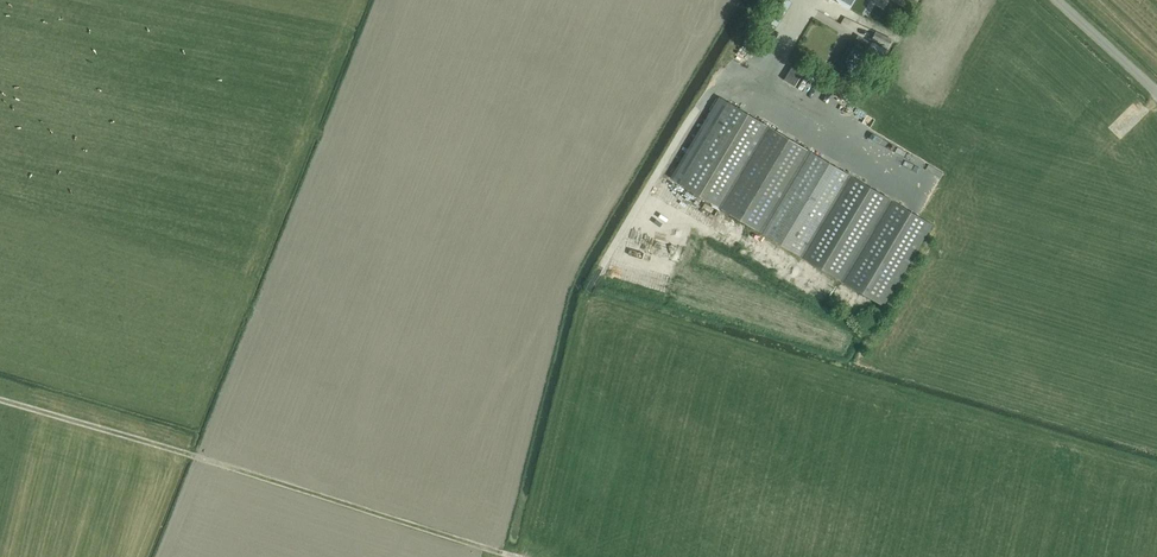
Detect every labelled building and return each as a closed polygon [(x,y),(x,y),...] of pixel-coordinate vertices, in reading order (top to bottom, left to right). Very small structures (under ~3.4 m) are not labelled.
[(777,27),(792,2),(789,0),(773,0),(763,17),(777,27)] [(816,9),(813,17),(844,28),(849,14),(842,12),(840,17),(816,9)] [(848,75),(857,60),(860,62),(867,50),(849,39),(834,66),(848,75)] [(872,42),(867,50),(883,59),(888,51),(872,42)] [(799,82),(806,69),(788,60),(781,74),(799,82)] [(835,103),(843,91),(836,87),(829,99),(835,103)] [(679,183),(724,210),(883,305),(932,224),(851,175),(728,101),(679,183)] [(884,150),(880,155),(894,165),(898,161),(884,150)] [(654,240),(655,234),(638,230),(637,235),(654,240)] [(663,249),(678,250),(679,240),(664,239),(663,249)] [(589,307),(598,310),(602,298),(593,295),(589,307)] [(587,357),(601,358),(602,345),(588,345),(587,357)]
